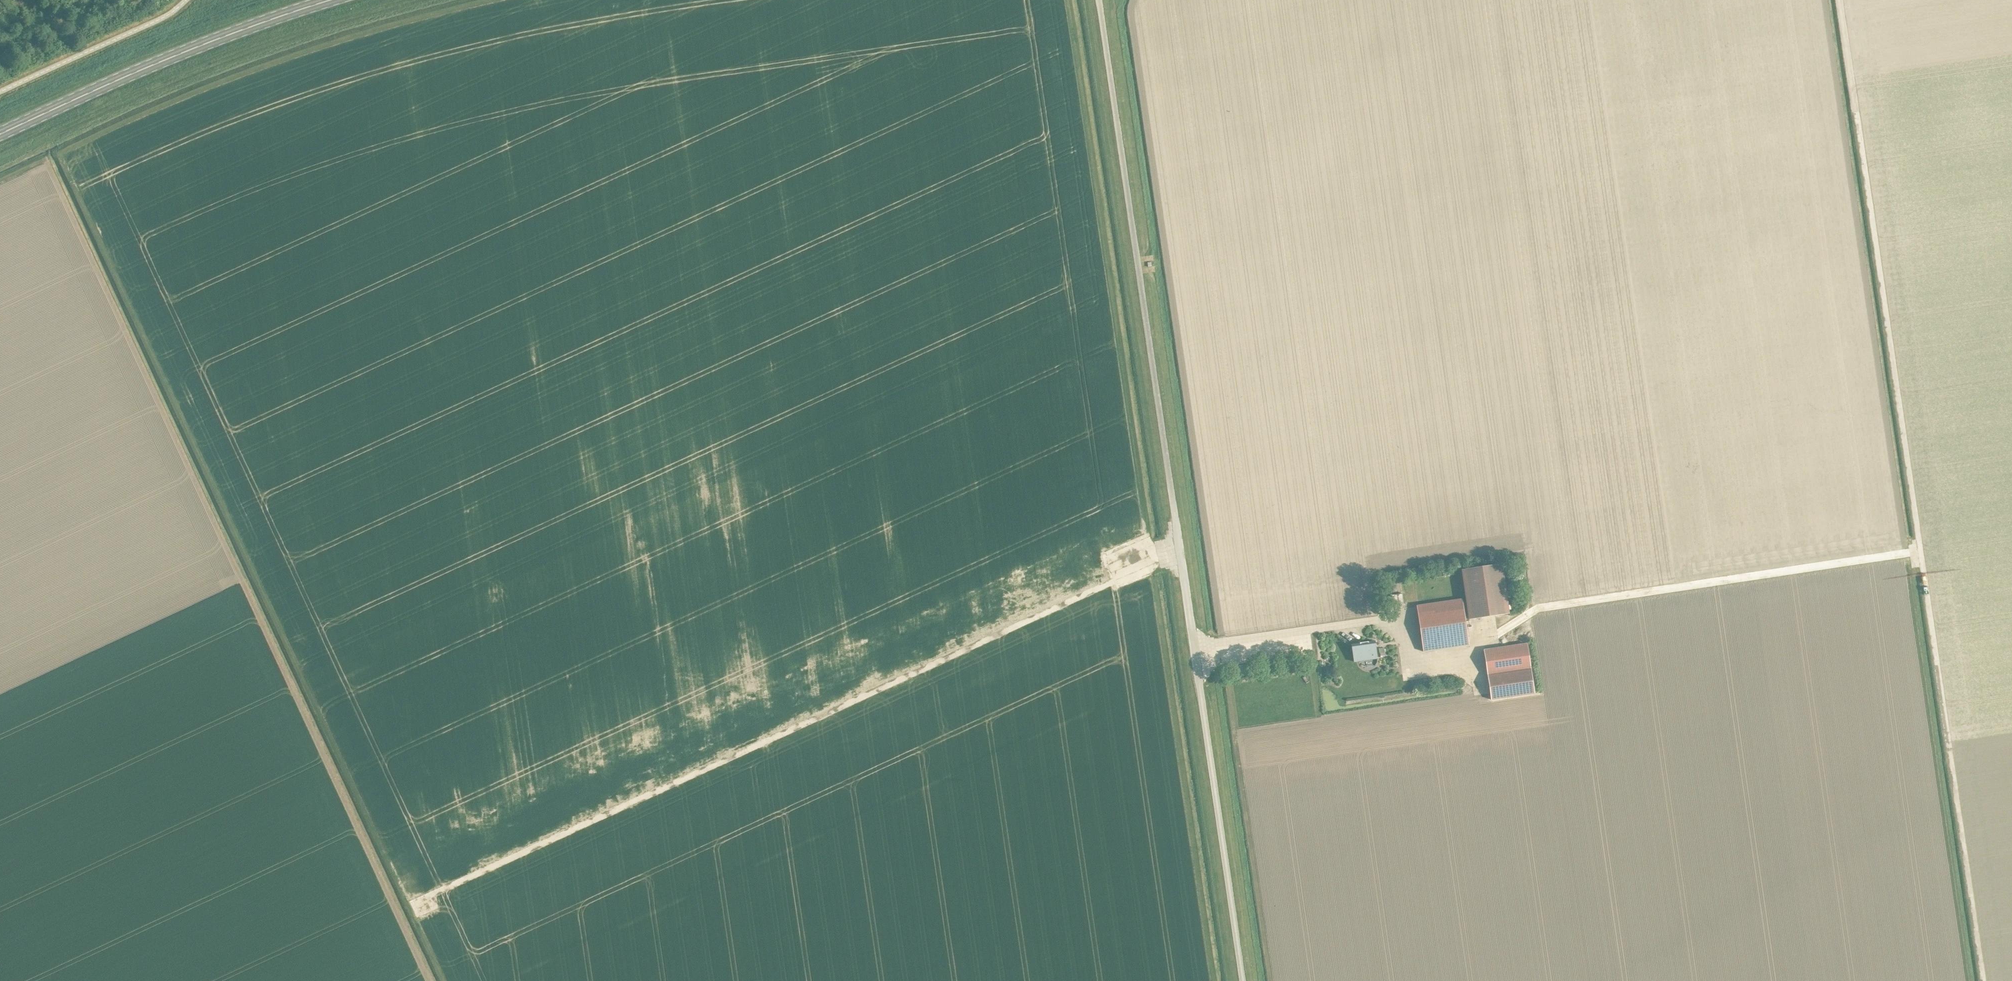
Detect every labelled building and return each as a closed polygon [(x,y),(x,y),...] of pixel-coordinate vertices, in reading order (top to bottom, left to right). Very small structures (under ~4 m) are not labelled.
[(1104,556),(1108,567),(1115,564),(1113,559),(1110,560),(1108,555),(1104,556)] [(1462,570),(1469,619),(1508,614),(1501,564),(1462,570)] [(1416,606),(1423,652),(1468,645),(1462,600),(1416,606)] [(1351,645),(1354,662),(1377,659),(1374,642),(1351,645)] [(1483,650),(1491,700),(1534,693),(1527,644),(1483,650)]
